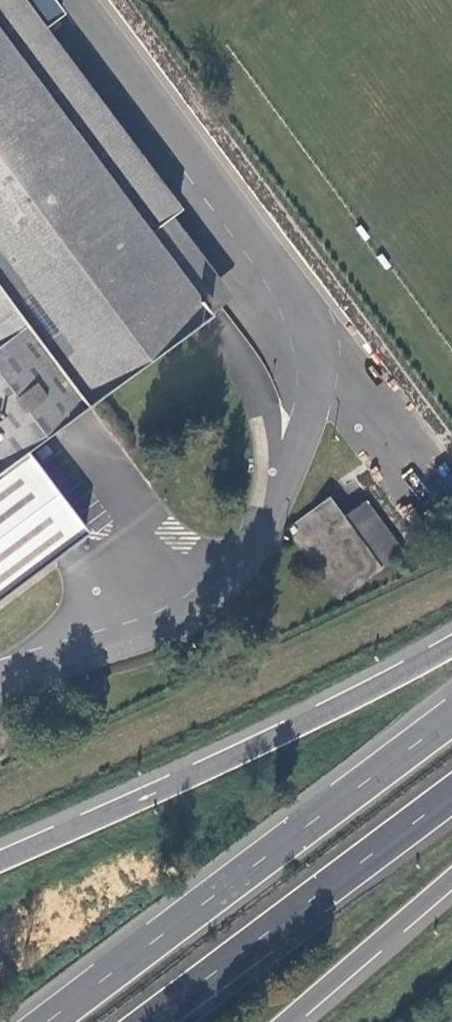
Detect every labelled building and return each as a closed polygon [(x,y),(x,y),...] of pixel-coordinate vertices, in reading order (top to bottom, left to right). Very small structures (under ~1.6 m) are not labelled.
[(83,532),(22,451),(228,297),(165,216),(176,208),(177,207),(107,114),(21,0),(0,0),(0,596),(83,532)] [(330,498),(288,530),(340,600),(404,553),(366,502),(345,518),(330,498)]
